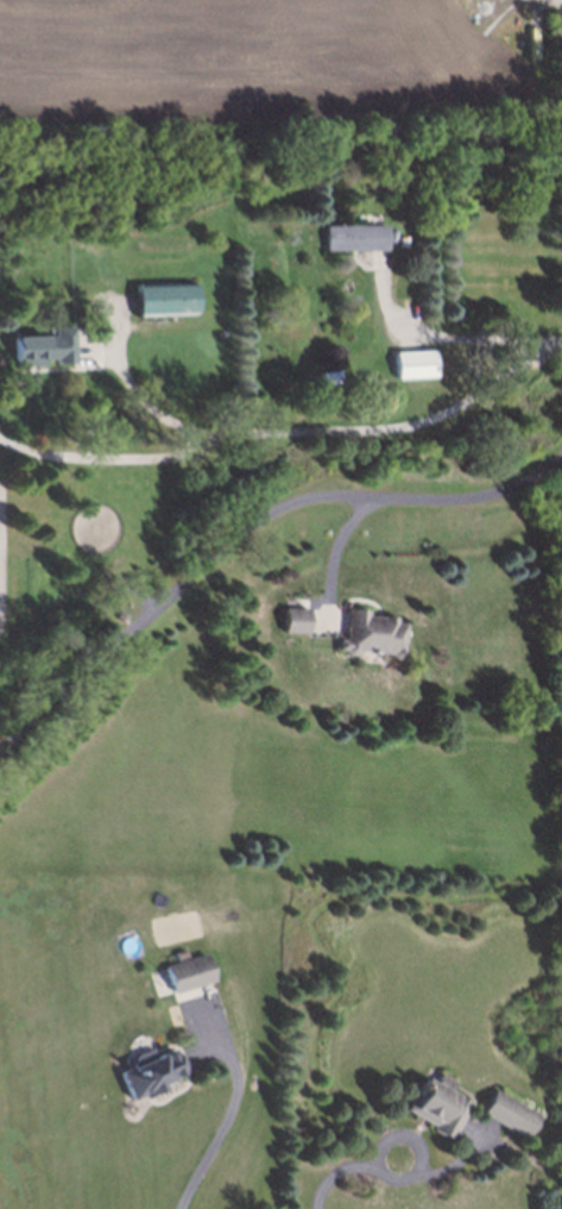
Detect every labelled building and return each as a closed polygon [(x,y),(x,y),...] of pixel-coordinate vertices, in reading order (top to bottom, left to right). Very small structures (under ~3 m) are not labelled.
[(384,249),(315,248),(316,223),(328,223),(328,219),(352,219),(352,223),(384,223),(384,249)] [(132,294),(192,292),(192,321),(132,325),(132,294)] [(12,350),(52,345),(53,337),(71,337),(72,370),(55,370),(55,368),(13,370),(12,350)] [(391,351),(429,349),(431,376),(392,378),(391,351)] [(321,388),(316,374),(335,368),(340,381),(321,388)] [(282,625),(283,602),(305,603),(305,626),(282,625)] [(337,641),(339,632),(343,633),(347,602),(366,604),(366,609),(383,610),(387,608),(394,612),(394,616),(404,618),(402,646),(397,650),(393,650),(390,646),(373,645),(373,640),(372,639),(370,638),(367,639),(367,645),(353,644),(353,646),(349,647),(347,647),(343,645),(345,643),(337,641)] [(170,990),(162,963),(203,950),(211,977),(170,990)] [(166,1009),(175,1007),(177,1015),(170,1019),(166,1009)] [(181,1071),(157,1082),(159,1086),(150,1090),(147,1086),(141,1089),(141,1092),(132,1096),(121,1070),(132,1066),(138,1054),(149,1050),(152,1057),(172,1048),(181,1071)] [(393,1105),(404,1084),(403,1082),(404,1079),(406,1079),(409,1075),(418,1080),(424,1071),(435,1078),(430,1088),(449,1101),(431,1134),(417,1125),(418,1121),(393,1105)] [(473,1088),(513,1111),(501,1133),(462,1109),(473,1088)] [(481,1115),(528,1137),(540,1112),(492,1090),(481,1115)]
